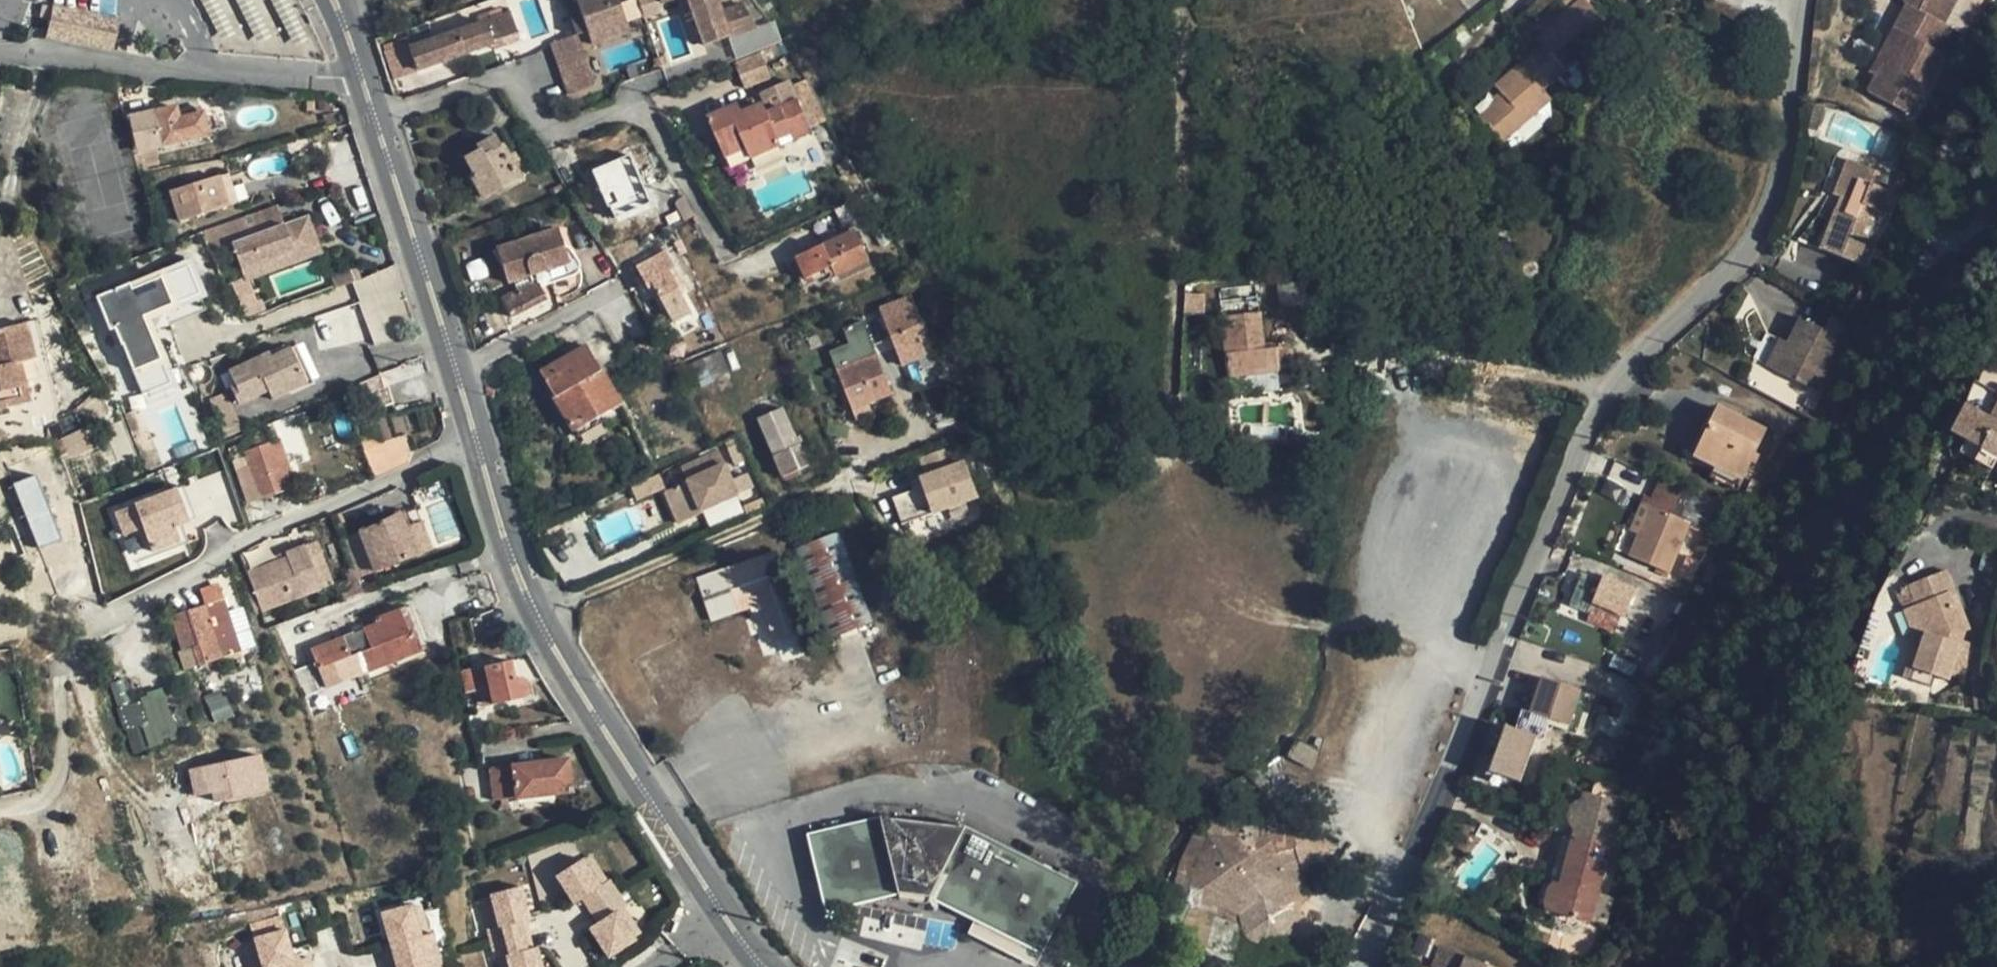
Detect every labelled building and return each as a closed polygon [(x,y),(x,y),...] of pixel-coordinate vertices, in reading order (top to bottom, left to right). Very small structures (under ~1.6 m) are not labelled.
[(617,0),(550,0),(563,38),(539,46),(556,97),(581,88),(569,51),(580,47),(627,32),(617,0)] [(643,15),(661,10),(658,0),(638,0),(643,15)] [(715,0),(687,0),(702,45),(727,37),(719,13),(715,0)] [(1565,70),(1612,29),(1587,0),(1581,0),(1537,38),(1543,45),(1565,70)] [(1911,11),(1900,4),(1885,27),(1899,36),(1879,67),(1869,61),(1863,72),(1852,88),(1892,113),(1929,55),(1922,51),(1937,28),(1933,26),(1950,0),(1917,0),(1911,11)] [(1897,3),(1900,4),(1911,11),(1917,0),(1898,0),(1897,3)] [(741,5),(719,13),(727,37),(755,28),(741,5)] [(47,37),(80,44),(87,13),(54,7),(47,37)] [(509,12),(408,45),(415,68),(517,33),(509,12)] [(119,21),(87,13),(80,44),(113,50),(119,21)] [(1899,36),(1885,27),(1865,58),(1869,61),(1879,67),(1899,36)] [(1554,80),(1565,70),(1543,45),(1532,55),(1554,80)] [(739,62),(749,89),(775,79),(765,52),(739,62)] [(1543,90),(1554,80),(1532,55),(1495,87),(1500,92),(1505,97),(1498,103),(1480,119),(1502,144),(1552,100),(1543,90)] [(1869,61),(1865,58),(1858,69),(1863,72),(1869,61)] [(812,133),(789,81),(761,92),(770,112),(767,113),(764,104),(742,114),(738,105),(708,117),(729,169),(782,145),(779,139),(792,134),(794,140),(812,133)] [(1493,98),(1498,103),(1505,97),(1500,92),(1493,98)] [(162,145),(208,135),(203,113),(179,119),(176,106),(154,112),(162,145)] [(474,174),(470,176),(482,198),(521,178),(502,144),(500,146),(494,136),(477,145),(479,149),(464,157),(474,174)] [(629,154),(592,170),(614,221),(649,206),(629,154)] [(1863,205),(1873,209),(1883,212),(1891,191),(1880,188),(1885,174),(1848,160),(1835,194),(1842,197),(1851,201),(1845,214),(1837,210),(1821,249),(1858,263),(1870,236),(1863,234),(1868,222),(1857,218),(1863,205)] [(219,175),(171,190),(180,221),(237,203),(228,174),(219,177),(219,175)] [(1842,197),(1837,210),(1845,214),(1851,201),(1842,197)] [(687,220),(696,216),(685,198),(676,202),(687,220)] [(1857,218),(1868,222),(1873,209),(1863,205),(1857,218)] [(284,225),(277,206),(203,231),(212,252),(214,251),(232,244),(235,253),(241,268),(292,251),(292,252),(317,241),(308,216),(284,225)] [(442,244),(447,242),(440,221),(435,224),(442,244)] [(548,280),(571,273),(557,229),(497,248),(508,282),(514,280),(518,290),(502,299),(511,317),(546,298),(537,281),(546,276),(548,280)] [(837,277),(869,262),(856,231),(824,246),(796,259),(806,279),(832,268),(837,277)] [(319,245),(317,241),(292,252),(293,255),(319,245)] [(217,260),(235,253),(232,244),(214,251),(217,260)] [(321,252),(319,245),(293,255),(292,252),(243,274),(245,278),(246,281),(247,280),(321,252)] [(666,284),(669,289),(672,293),(685,286),(666,252),(659,256),(653,245),(632,257),(652,291),(658,288),(666,284)] [(241,268),(243,274),(292,252),(292,251),(241,268)] [(143,316),(200,292),(188,265),(104,299),(139,384),(166,371),(143,316)] [(336,289),(355,282),(351,270),(331,277),(336,289)] [(246,281),(245,278),(231,284),(245,317),(264,309),(261,301),(257,303),(247,280),(246,281)] [(661,293),(669,289),(666,284),(658,288),(661,293)] [(900,366),(926,356),(916,330),(923,328),(910,293),(877,306),(900,366)] [(315,315),(319,336),(341,330),(335,307),(315,315)] [(1222,317),(1224,331),(1262,329),(1260,313),(1222,317)] [(1801,317),(1788,343),(1774,370),(1816,391),(1843,339),(1801,317)] [(32,403),(36,418),(61,412),(39,320),(0,329),(0,410),(32,403)] [(1229,377),(1279,371),(1276,348),(1265,350),(1262,329),(1224,331),(1229,377)] [(1767,367),(1774,370),(1788,343),(1781,339),(1767,367)] [(269,352),(229,371),(235,385),(231,387),(239,404),(268,391),(272,400),(313,381),(297,345),(271,357),(269,352)] [(555,374),(545,379),(572,423),(581,418),(586,427),(623,405),(588,346),(551,367),(555,374)] [(1289,347),(1276,348),(1279,371),(1292,370),(1289,347)] [(884,360),(880,362),(877,355),(838,371),(853,408),(897,392),(884,360)] [(141,389),(166,377),(168,377),(166,371),(139,384),(141,389)] [(225,373),(231,387),(235,385),(229,371),(225,373)] [(385,388),(380,374),(359,383),(368,412),(394,404),(390,387),(385,388)] [(142,393),(168,382),(166,377),(141,389),(142,393)] [(1992,418),(1967,405),(1952,434),(1996,457),(1996,408),(1992,418)] [(1718,407),(1694,457),(1742,480),(1767,430),(1718,407)] [(800,445),(783,409),(759,419),(775,456),(784,477),(809,467),(800,445)] [(371,439),(364,419),(354,423),(361,442),(371,439)] [(53,438),(64,435),(59,422),(48,426),(53,438)] [(275,428),(268,430),(272,443),(279,440),(275,428)] [(241,440),(246,452),(250,465),(238,470),(248,503),(294,488),(279,440),(272,443),(268,430),(241,440)] [(414,461),(404,430),(362,443),(372,475),(414,461)] [(689,482),(665,492),(679,523),(702,513),(701,511),(737,495),(719,451),(682,467),(689,482)] [(250,465),(246,452),(233,456),(238,470),(250,465)] [(920,479),(932,510),(933,515),(966,502),(960,485),(964,483),(958,466),(920,479)] [(17,480),(32,546),(56,541),(41,475),(17,480)] [(631,489),(638,500),(664,486),(657,475),(631,489)] [(971,480),(964,483),(960,485),(966,502),(977,498),(971,480)] [(1673,514),(1683,489),(1660,480),(1653,499),(1650,506),(1673,514)] [(920,485),(891,495),(901,520),(929,509),(920,485)] [(1691,522),(1718,536),(1728,510),(1683,489),(1673,514),(1691,522)] [(1642,502),(1650,506),(1653,499),(1644,495),(1642,502)] [(137,510),(153,553),(183,541),(192,538),(183,517),(175,520),(166,499),(137,510)] [(1650,506),(1642,502),(1629,531),(1638,535),(1650,506)] [(1650,506),(1638,535),(1629,557),(1670,573),(1691,522),(1673,514),(1650,506)] [(932,510),(914,516),(919,529),(930,525),(936,523),(933,515),(932,510)] [(400,514),(343,539),(354,570),(357,578),(421,554),(410,528),(406,530),(400,514)] [(935,538),(930,525),(919,529),(914,516),(897,521),(907,549),(935,538)] [(410,528),(421,554),(431,550),(422,523),(410,528)] [(790,551),(823,642),(874,622),(841,532),(790,551)] [(316,542),(286,554),(287,559),(276,562),(248,572),(261,612),(332,584),(316,542)] [(287,559),(286,554),(275,559),(276,562),(287,559)] [(768,555),(750,561),(779,641),(798,635),(768,555)] [(776,642),(779,641),(750,561),(698,579),(712,621),(762,605),(776,642)] [(346,572),(349,581),(357,579),(357,578),(354,570),(346,572)] [(1921,648),(1914,668),(1910,680),(1932,687),(1936,677),(1949,681),(1950,675),(1961,640),(1964,632),(1970,630),(1946,571),(1910,586),(1915,600),(1917,606),(1926,632),(1921,648)] [(1636,590),(1604,577),(1601,582),(1581,574),(1569,604),(1589,612),(1592,604),(1624,617),(1636,590)] [(193,648),(198,666),(241,650),(220,586),(202,592),(206,606),(172,616),(183,651),(193,648)] [(1915,600),(1910,586),(1896,591),(1901,605),(1915,600)] [(1624,617),(1592,604),(1589,612),(1586,618),(1618,631),(1624,617)] [(1926,632),(1917,606),(1903,611),(1912,634),(1926,632)] [(367,672),(422,651),(415,632),(420,630),(411,607),(376,619),(377,624),(364,630),(359,616),(348,620),(353,635),(312,650),(325,688),(367,672)] [(1926,632),(1912,634),(1908,644),(1921,648),(1926,632)] [(1961,640),(1950,675),(1966,679),(1975,644),(1961,640)] [(511,661),(484,667),(489,688),(492,704),(527,697),(522,678),(514,680),(511,661)] [(305,697),(321,691),(312,666),(296,673),(305,697)] [(1910,680),(1914,668),(1907,666),(1903,678),(1910,680)] [(465,693),(479,690),(489,688),(484,667),(461,672),(465,693)] [(1581,691),(1541,678),(1530,713),(1570,726),(1581,691)] [(492,704),(489,688),(479,690),(483,706),(492,704)] [(160,689),(116,707),(135,753),(179,735),(160,689)] [(1520,781),(1536,734),(1504,723),(1488,771),(1520,781)] [(1295,739),(1287,755),(1310,768),(1319,751),(1295,739)] [(187,767),(194,804),(269,790),(262,753),(187,767)] [(502,800),(507,800),(573,792),(570,760),(490,769),(494,801),(502,800)] [(1572,833),(1554,829),(1541,879),(1560,883),(1553,884),(1550,885),(1548,889),(1547,892),(1544,904),(1544,906),(1545,910),(1546,911),(1591,921),(1599,893),(1611,846),(1622,804),(1583,794),(1582,799),(1577,802),(1573,805),(1570,808),(1568,814),(1568,819),(1570,824),(1573,829),(1572,833)] [(1208,839),(1196,832),(1200,879),(1185,894),(1188,895),(1187,901),(1189,901),(1188,902),(1165,945),(1202,956),(1214,915),(1215,915),(1242,926),(1244,937),(1265,946),(1286,946),(1296,945),(1302,916),(1303,902),(1309,900),(1305,877),(1296,848),(1291,828),(1291,815),(1285,815),(1262,815),(1262,819),(1262,828),(1241,828),(1241,837),(1227,837),(1228,825),(1228,824),(1214,824),(1213,827),(1213,837),(1209,837),(1208,839)] [(931,899),(1043,955),(1078,884),(963,826),(962,828),(885,820),(885,818),(808,835),(826,913),(899,896),(931,899)] [(1541,879),(1554,829),(1548,828),(1535,877),(1541,879)] [(1175,890),(1185,894),(1200,879),(1196,832),(1181,863),(1175,890)] [(592,856),(585,862),(601,886),(608,881),(592,856)] [(583,899),(591,912),(619,893),(610,880),(608,881),(601,886),(585,862),(583,858),(557,875),(575,904),(583,899)] [(1487,885),(1480,895),(1490,903),(1498,891),(1487,885)] [(488,930),(493,944),(524,935),(521,922),(527,920),(530,919),(522,886),(491,894),(492,898),(499,926),(491,928),(488,930)] [(1160,954),(1164,947),(1165,945),(1188,902),(1180,898),(1159,889),(1146,913),(1135,943),(1160,954)] [(627,906),(619,893),(591,912),(599,923),(591,928),(609,957),(635,940),(634,937),(617,912),(625,907),(627,906)] [(1490,903),(1480,895),(1476,893),(1469,903),(1483,912),(1490,903)] [(1599,893),(1591,921),(1605,925),(1613,897),(1599,893)] [(484,900),(491,928),(499,926),(492,898),(484,900)] [(421,937),(413,909),(412,905),(382,913),(389,938),(395,960),(436,948),(432,933),(430,934),(421,937)] [(413,909),(421,937),(430,934),(422,906),(413,909)] [(641,932),(625,907),(617,912),(634,937),(641,932)] [(521,922),(524,935),(531,934),(527,920),(521,922)] [(285,966),(296,963),(294,956),(287,930),(257,938),(258,942),(265,966),(285,966)] [(528,950),(534,948),(531,934),(524,935),(528,950)] [(524,935),(493,944),(496,959),(498,958),(507,956),(510,966),(543,966),(538,947),(534,948),(528,950),(524,935)] [(389,938),(382,940),(389,962),(395,960),(389,938)] [(258,942),(246,945),(252,966),(265,966),(258,942)] [(1467,957),(1439,946),(1431,966),(1463,966),(1467,957)] [(436,948),(395,960),(397,966),(430,966),(438,964),(441,963),(436,948)] [(285,966),(304,966),(302,959),(300,954),(294,956),(296,963),(285,966)] [(501,966),(510,966),(507,956),(498,958),(501,966)] [(302,959),(304,966),(314,966),(311,957),(302,959)] [(1467,957),(1463,966),(1492,966),(1467,957)]
